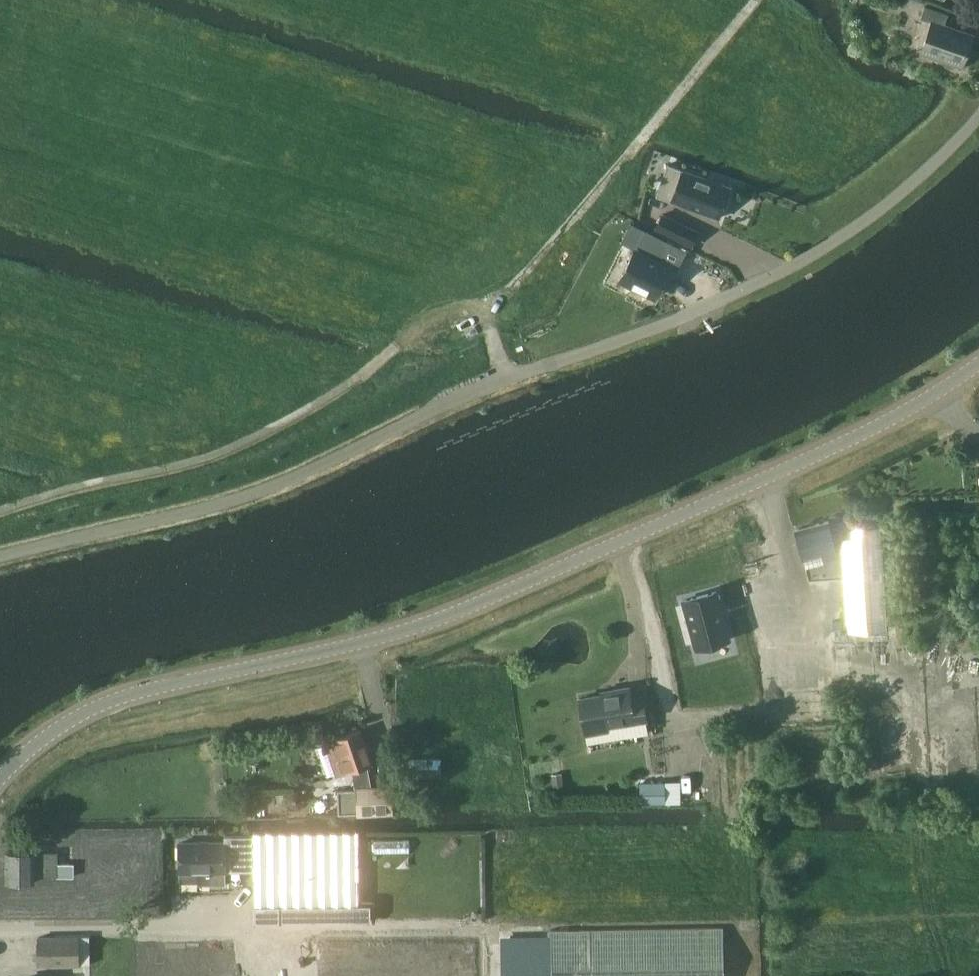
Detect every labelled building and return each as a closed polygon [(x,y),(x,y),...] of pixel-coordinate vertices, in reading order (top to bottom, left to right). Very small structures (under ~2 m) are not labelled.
[(943,60),(945,63),(949,66),(954,66),(957,65),(962,66),(973,35),(945,25),(949,14),(925,6),(921,18),(933,22),(922,52),(943,60)] [(730,186),(668,164),(656,196),(718,218),(730,186)] [(698,231),(663,214),(655,230),(690,247),(698,231)] [(635,248),(620,278),(655,297),(671,266),(657,259),(667,240),(645,229),(635,248)] [(830,527),(829,521),(796,530),(804,559),(836,550),(833,541),(843,539),(850,537),(846,523),(830,527)] [(850,537),(843,539),(848,631),(887,628),(881,525),(852,526),(852,537),(850,537)] [(722,604),(688,605),(690,654),(724,653),(722,604)] [(630,691),(581,701),(589,744),(610,742),(608,732),(609,727),(647,720),(643,697),(631,699),(630,691)] [(371,787),(368,765),(371,763),(360,732),(338,739),(326,744),(327,748),(316,751),(326,780),(337,776),(337,778),(353,771),(357,792),(338,793),(339,817),(393,814),(392,786),(371,787)] [(408,758),(408,778),(442,777),(442,758),(408,758)] [(639,803),(657,803),(664,803),(664,781),(639,781),(639,803)] [(358,832),(254,834),(254,836),(254,871),(255,923),(371,922),(371,904),(358,904),(358,832)] [(179,844),(180,873),(198,873),(198,885),(226,885),(226,843),(179,844)] [(34,851),(8,852),(9,883),(35,882),(35,877),(58,877),(74,876),(74,863),(57,864),(57,854),(34,855),(34,852),(34,851)] [(313,933),(282,933),(89,936),(88,937),(40,938),(41,965),(89,964),(89,975),(724,975),(723,927),(421,931),(313,933)]
